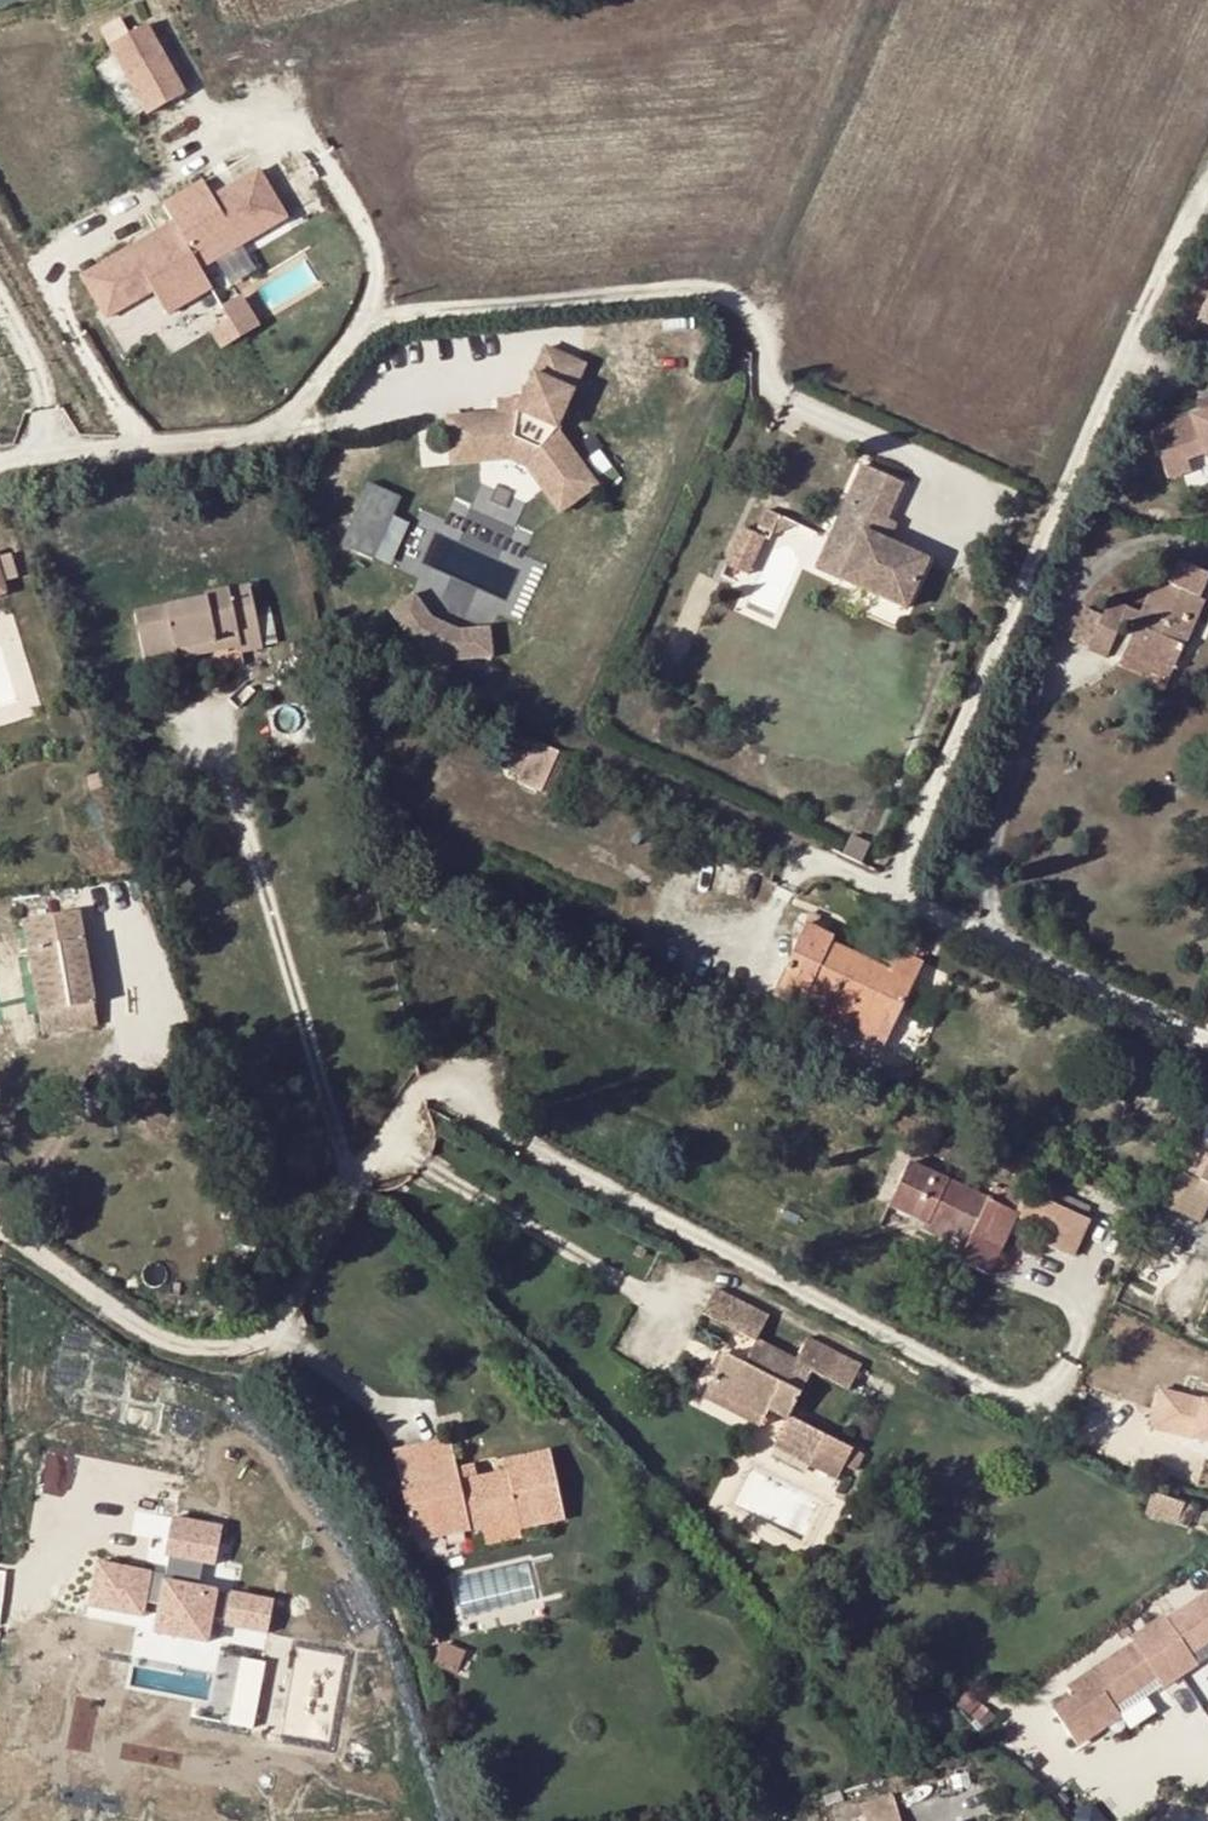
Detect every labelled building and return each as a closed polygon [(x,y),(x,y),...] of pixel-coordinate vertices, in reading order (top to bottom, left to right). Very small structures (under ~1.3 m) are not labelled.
[(143,113),(186,91),(149,19),(106,41),(143,113)] [(160,201),(171,221),(77,271),(104,320),(155,293),(166,314),(214,289),(202,266),(290,219),(262,166),(212,192),(204,178),(160,201)] [(498,416),(448,420),(450,452),(513,447),(515,443),(535,451),(533,455),(569,508),(595,490),(557,432),(586,369),(547,351),(523,401),(517,414),(498,416)] [(498,416),(517,414),(523,401),(498,403),(498,416)] [(450,452),(451,466),(514,461),(521,463),(557,516),(569,508),(533,455),(535,451),(515,443),(513,447),(450,452)] [(863,467),(832,538),(872,556),(859,588),(909,609),(929,561),(888,544),(879,540),(888,519),(903,484),(863,467)] [(345,543),(381,556),(403,495),(368,482),(345,543)] [(768,511),(761,528),(775,534),(782,517),(768,511)] [(888,519),(879,540),(888,544),(898,523),(888,519)] [(750,573),(765,533),(741,524),(726,565),(750,573)] [(498,614),(533,621),(546,557),(433,534),(418,606),(466,616),(465,621),(495,628),(498,614)] [(832,538),(818,570),(859,588),(872,556),(832,538)] [(1119,656),(1165,677),(1200,600),(1194,598),(1204,575),(1196,572),(1200,564),(1183,557),(1180,564),(1175,561),(1165,585),(1154,580),(1139,614),(1107,599),(1099,616),(1082,608),(1067,642),(1104,658),(1115,635),(1118,627),(1130,633),(1126,640),(1119,656)] [(9,590),(0,561),(0,593),(9,590)] [(213,641),(215,649),(237,644),(239,651),(259,646),(247,585),(204,594),(205,598),(134,613),(144,664),(176,657),(175,648),(213,641)] [(270,607),(252,610),(259,646),(277,643),(270,607)] [(1118,627),(1115,635),(1126,640),(1130,633),(1118,627)] [(176,657),(215,649),(213,641),(175,648),(176,657)] [(1161,684),(1165,677),(1119,656),(1116,664),(1161,684)] [(144,664),(149,686),(179,679),(176,657),(144,664)] [(501,769),(517,776),(533,742),(517,735),(501,769)] [(533,742),(517,776),(514,782),(538,793),(540,789),(556,797),(573,761),(533,742)] [(91,788),(102,785),(99,774),(88,777),(91,788)] [(849,835),(840,855),(859,863),(868,844),(849,835)] [(39,1014),(91,1005),(77,911),(24,921),(39,1014)] [(883,1048),(923,962),(918,959),(898,950),(889,969),(871,961),(832,942),(834,936),(806,923),(771,997),(799,1010),(804,999),(824,1008),(840,1015),(835,1026),(883,1048)] [(904,937),(898,950),(918,959),(924,946),(904,937)] [(880,941),(871,961),(889,969),(898,950),(880,941)] [(95,1025),(91,1005),(39,1014),(42,1035),(95,1025)] [(824,1008),(819,1019),(835,1026),(840,1015),(824,1008)] [(1014,1131),(1030,1138),(1035,1126),(1019,1120),(1014,1131)] [(1207,1184),(1207,1151),(1196,1178),(1207,1184)] [(924,1225),(951,1237),(965,1244),(957,1262),(987,1276),(1015,1218),(1043,1232),(1039,1241),(1072,1256),(1082,1233),(1088,1220),(1025,1191),(1023,1190),(1021,1195),(1004,1188),(996,1205),(908,1163),(887,1208),(924,1225)] [(1030,1179),(1025,1191),(1088,1220),(1082,1233),(1114,1247),(1123,1227),(1089,1211),(1091,1207),(1030,1179)] [(1102,1200),(1107,1189),(1096,1184),(1089,1198),(1101,1204),(1102,1200)] [(948,1244),(951,1237),(924,1225),(920,1232),(948,1244)] [(1150,1230),(1143,1245),(1156,1252),(1163,1236),(1150,1230)] [(1163,1236),(1156,1252),(1165,1256),(1173,1240),(1163,1235),(1163,1236)] [(1143,1245),(1139,1254),(1152,1260),(1156,1252),(1143,1245)] [(1152,1260),(1150,1263),(1160,1267),(1165,1256),(1156,1252),(1152,1260)] [(705,1390),(760,1418),(765,1409),(785,1419),(771,1446),(834,1478),(841,1465),(852,1470),(861,1454),(787,1416),(810,1371),(847,1390),(859,1365),(806,1337),(794,1359),(755,1339),(766,1316),(713,1289),(700,1313),(753,1340),(742,1363),(723,1354),(705,1390)] [(1159,1386),(1147,1435),(1207,1450),(1207,1398),(1159,1386)] [(755,1427),(760,1418),(705,1390),(701,1398),(755,1427)] [(457,1485),(454,1470),(447,1441),(392,1453),(412,1542),(478,1527),(484,1548),(520,1540),(517,1529),(563,1520),(548,1455),(503,1464),(505,1474),(476,1480),(457,1485)] [(473,1466),(454,1470),(457,1485),(476,1480),(473,1466)] [(1146,1515),(1188,1530),(1196,1509),(1153,1493),(1146,1515)] [(160,1571),(199,1581),(204,1559),(214,1562),(223,1525),(174,1513),(160,1571)] [(150,1618),(156,1568),(94,1560),(88,1611),(150,1618)] [(269,1634),(275,1597),(159,1576),(148,1633),(211,1645),(216,1624),(269,1634)] [(1207,1654),(1207,1593),(1044,1695),(1074,1743),(1123,1712),(1121,1708),(1207,1654)] [(423,1651),(436,1647),(432,1631),(419,1635),(423,1651)] [(462,1655),(439,1648),(434,1666),(457,1673),(462,1655)] [(205,1713),(251,1727),(270,1664),(225,1650),(205,1713)] [(737,1795),(755,1789),(750,1774),(733,1779),(737,1795)] [(893,1796),(855,1806),(859,1820),(900,1820),(893,1796)]
